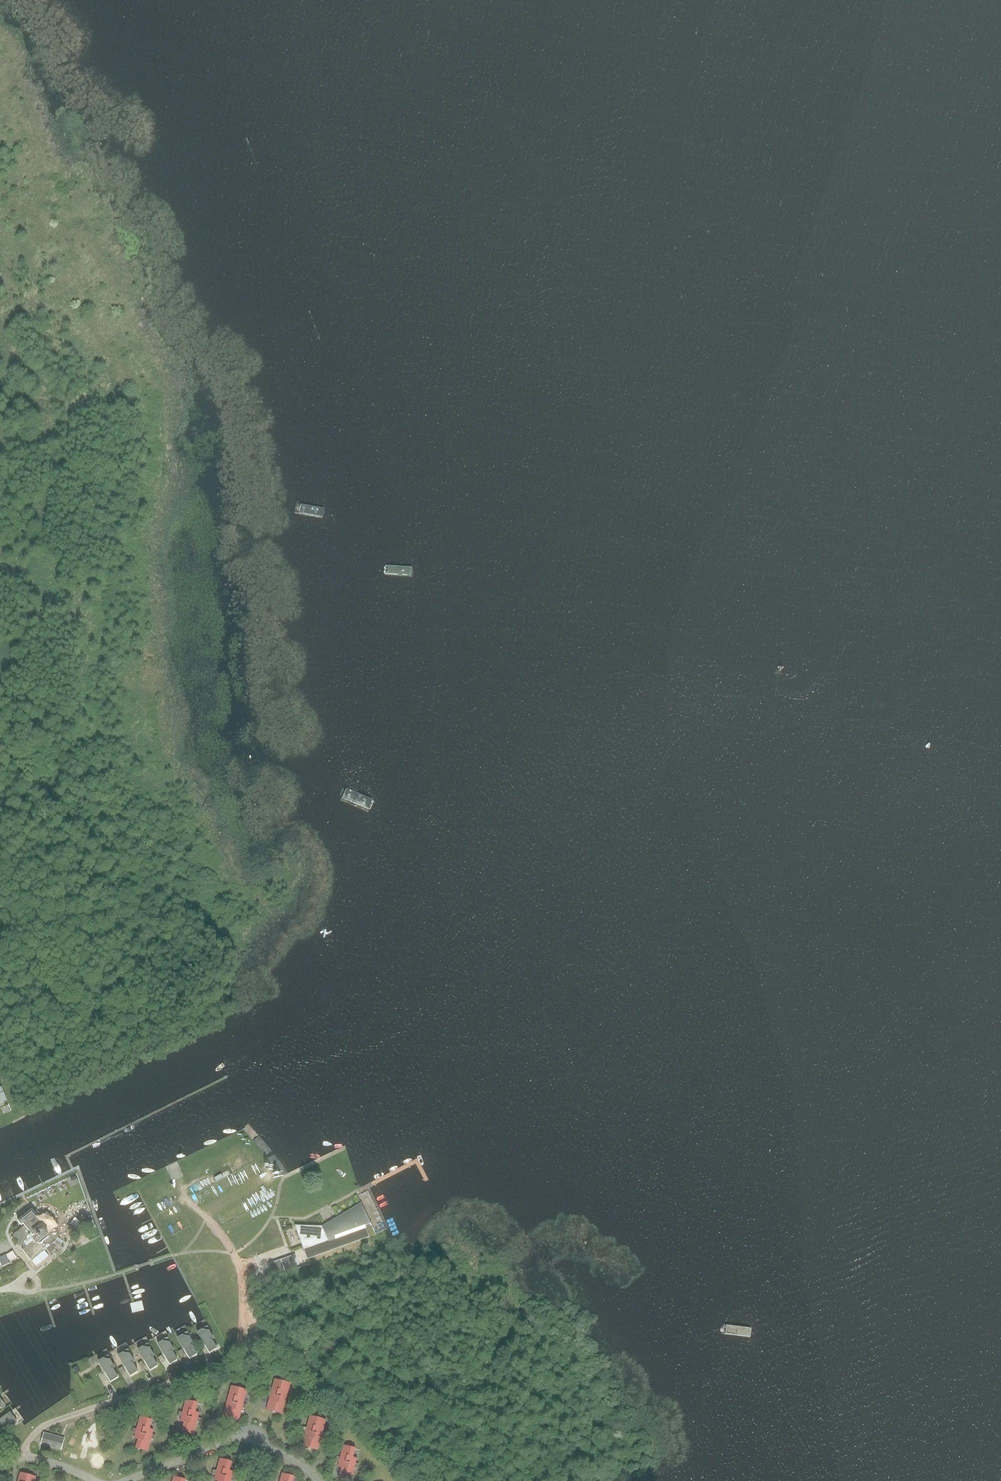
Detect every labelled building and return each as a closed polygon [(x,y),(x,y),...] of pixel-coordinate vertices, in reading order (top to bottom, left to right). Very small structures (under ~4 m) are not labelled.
[(365,1226),(371,1224),(362,1205),(325,1227),(295,1226),(307,1260),(369,1237),(365,1226)] [(32,1208),(18,1220),(22,1224),(23,1223),(24,1224),(13,1233),(25,1247),(23,1248),(33,1260),(56,1241),(59,1236),(59,1230),(59,1226),(56,1221),(51,1217),(46,1215),(40,1215),(38,1216),(32,1208)] [(89,1240),(84,1228),(76,1232),(82,1243),(89,1240)] [(0,1258),(0,1260),(2,1266),(9,1263),(6,1255),(0,1258)] [(279,1261),(284,1273),(296,1269),(292,1257),(279,1261)] [(284,1273),(279,1261),(269,1265),(273,1277),(284,1273)] [(210,1353),(217,1349),(212,1340),(214,1339),(206,1326),(201,1330),(202,1330),(198,1332),(205,1343),(204,1343),(210,1353)] [(190,1359),(198,1354),(192,1345),(194,1344),(187,1332),(181,1335),(182,1336),(178,1338),(185,1349),(184,1349),(190,1359)] [(170,1365),(178,1360),(172,1351),(174,1350),(167,1338),(162,1341),(162,1342),(159,1344),(165,1354),(164,1355),(170,1365)] [(150,1371),(158,1366),(153,1357),(154,1356),(147,1344),(142,1347),(139,1349),(145,1360),(144,1361),(150,1371)] [(130,1376),(138,1372),(133,1363),(135,1362),(127,1350),(122,1353),(119,1355),(125,1366),(124,1367),(130,1376)] [(111,1382),(118,1378),(113,1369),(115,1368),(108,1356),(102,1359),(103,1359),(99,1361),(106,1372),(105,1372),(111,1382)] [(284,1392),(286,1382),(274,1379),(270,1394),(286,1398),(287,1393),(284,1392)] [(241,1398),(244,1389),(232,1385),(228,1400),(243,1404),(244,1399),(241,1398)] [(273,1400),(270,1410),(282,1413),(286,1398),(270,1394),(269,1398),(273,1400)] [(196,1412),(198,1402),(186,1399),(182,1414),(197,1418),(199,1413),(196,1412)] [(231,1406),(228,1416),(238,1419),(243,1404),(228,1400),(226,1405),(231,1406)] [(17,1421),(13,1416),(13,1417),(11,1413),(1,1421),(0,1420),(0,1431),(4,1428),(6,1429),(17,1421)] [(185,1420),(182,1430),(193,1433),(197,1418),(182,1414),(181,1418),(185,1420)] [(150,1430),(152,1420),(140,1416),(136,1431),(151,1436),(153,1430),(150,1430)] [(319,1429),(322,1419),(310,1416),(306,1430),(321,1435),(322,1430),(319,1429)] [(309,1437),(306,1446),(317,1449),(321,1435),(306,1430),(304,1436),(309,1437)] [(139,1438),(137,1448),(147,1451),(151,1436),(136,1431),(134,1436),(139,1438)] [(65,1438),(44,1432),(41,1445),(61,1450),(65,1438)] [(353,1457),(355,1448),(343,1444),(339,1459),(354,1464),(356,1458),(353,1457)] [(228,1471),(231,1461),(220,1458),(216,1473),(231,1477),(233,1473),(228,1471)] [(342,1465),(339,1476),(350,1479),(354,1464),(339,1459),(338,1464),(342,1465)] [(35,1476),(20,1472),(17,1480),(34,1480),(35,1476)] [(294,1475),(282,1472),(279,1480),(293,1480),(294,1475)] [(218,1480),(230,1480),(231,1477),(216,1473),(214,1478),(219,1479),(218,1480)]
